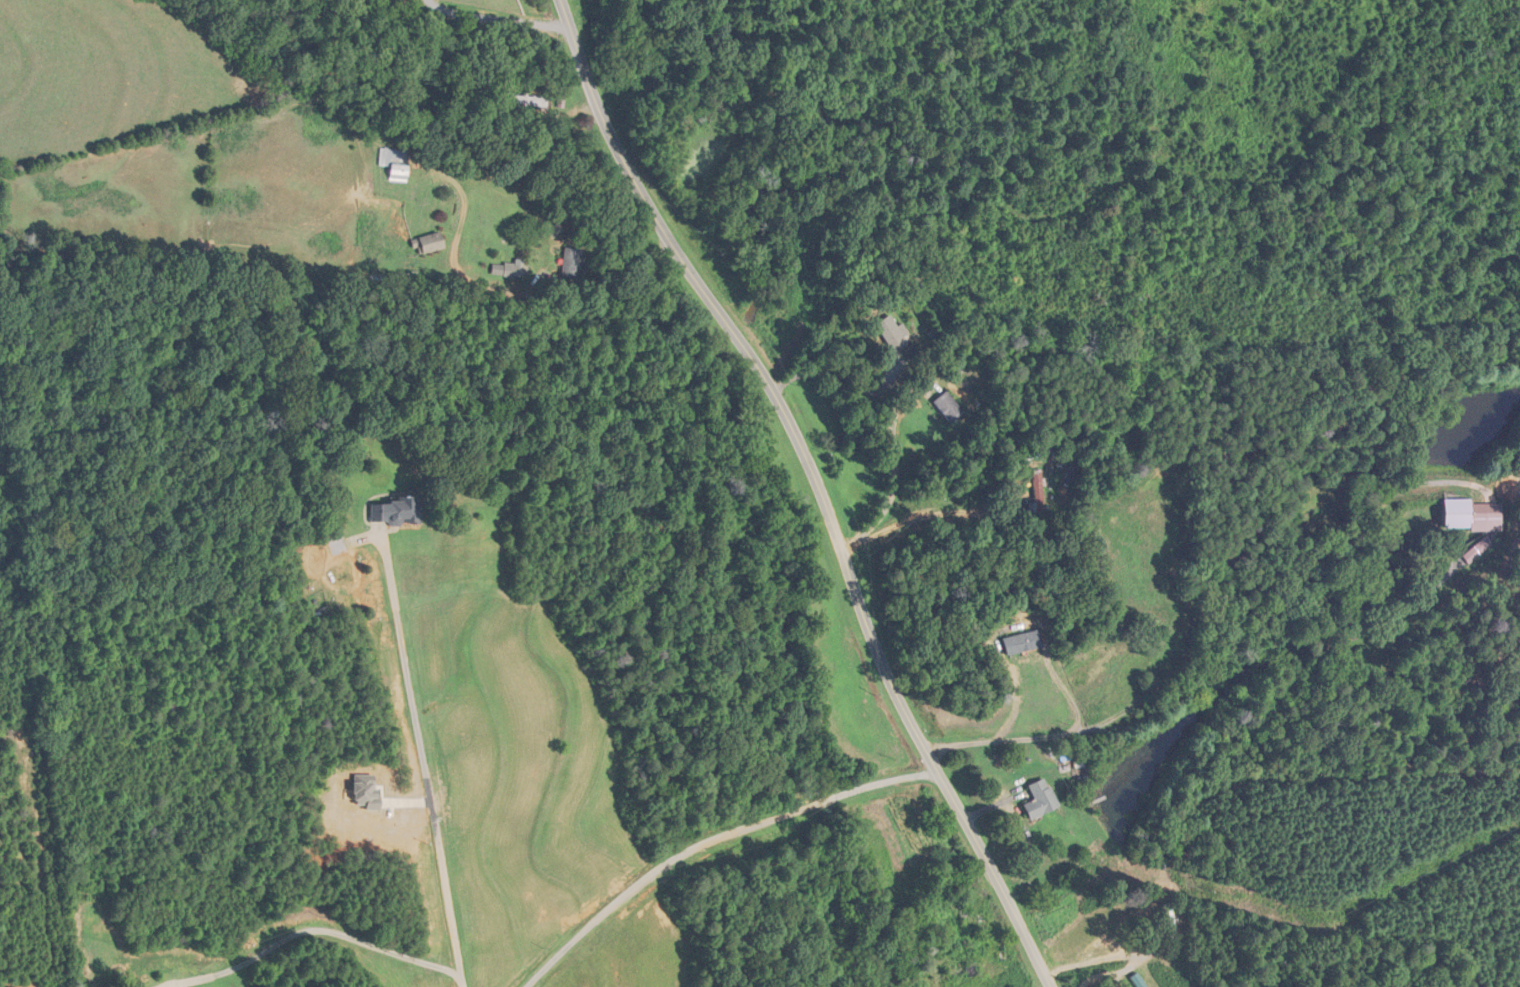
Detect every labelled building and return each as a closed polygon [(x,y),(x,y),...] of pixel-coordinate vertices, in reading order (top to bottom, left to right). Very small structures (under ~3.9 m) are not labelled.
[(550,97),(515,95),(515,106),(549,108),(550,97)] [(411,182),(411,149),(381,148),(381,166),(392,166),(392,182),(411,182)] [(425,254),(448,247),(444,232),(420,239),(425,254)] [(586,248),(565,248),(565,279),(586,279),(586,248)] [(501,277),(531,277),(531,262),(501,262),(501,277)] [(889,353),(906,345),(891,314),(875,322),(889,353)] [(931,401),(948,423),(963,411),(946,390),(931,401)] [(1032,470),(1035,502),(1029,503),(1029,512),(1045,510),(1042,469),(1032,470)] [(422,498),(372,499),(373,524),(423,523),(422,498)] [(1504,502),(1472,502),(1472,499),(1442,499),(1442,529),(1505,529),(1504,502)] [(1038,646),(1035,630),(999,637),(1002,654),(1038,646)] [(1511,666),(1511,680),(1519,680),(1519,666),(1511,666)] [(1027,821),(1057,806),(1044,777),(1026,786),(1032,799),(1019,805),(1027,821)] [(975,978),(976,967),(956,966),(955,977),(975,978)] [(1137,972),(1130,976),(1137,986),(1147,986),(1137,972)]
